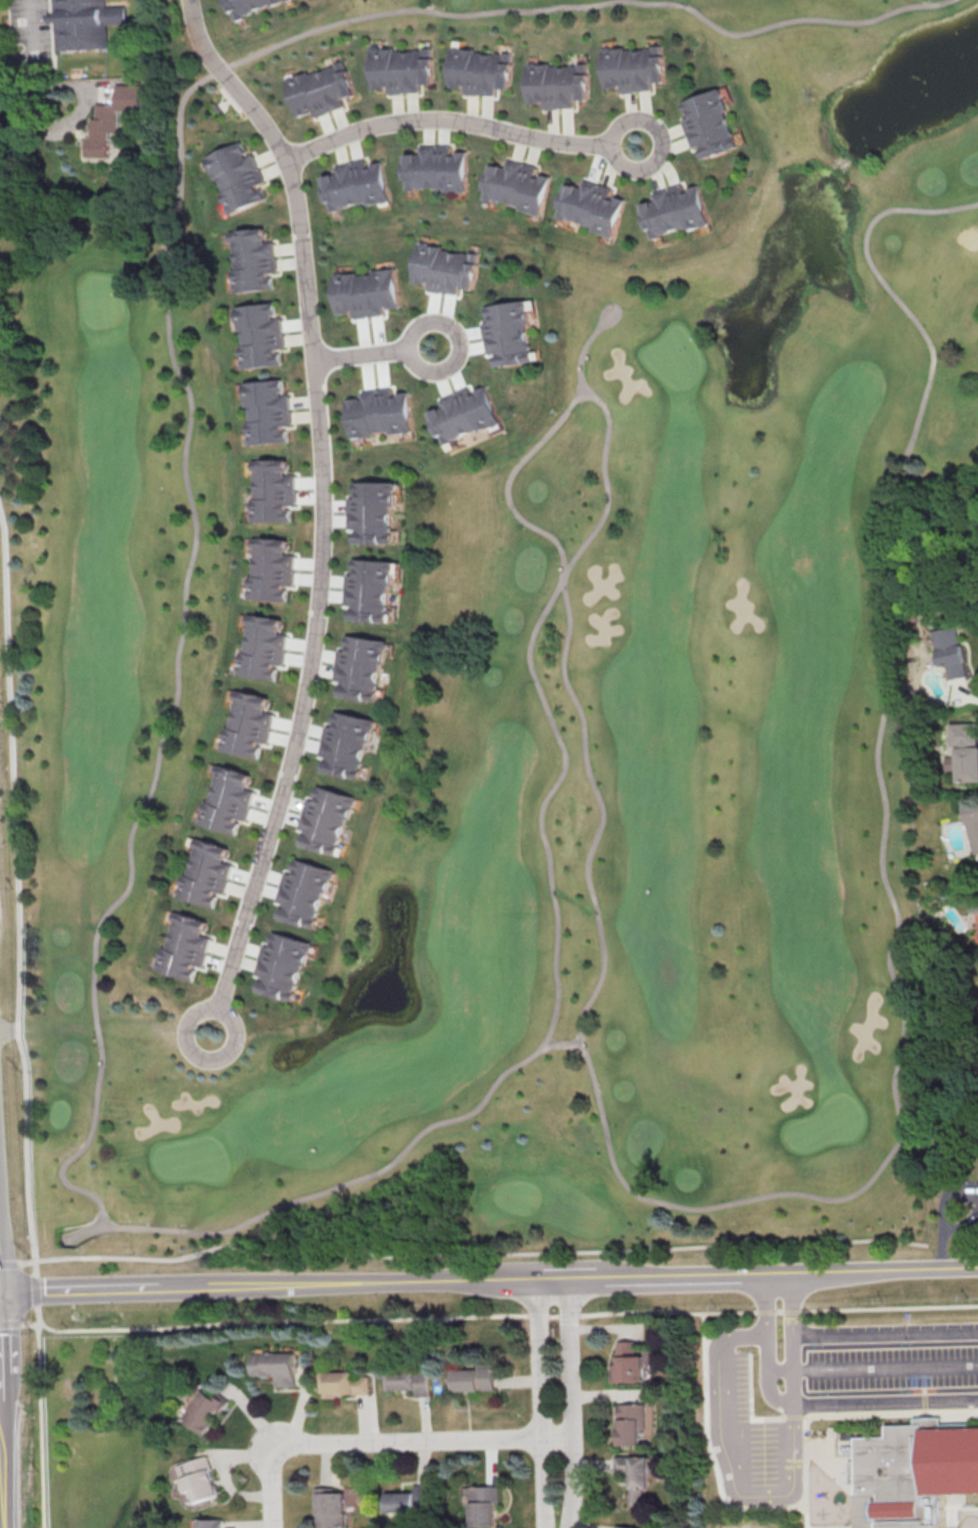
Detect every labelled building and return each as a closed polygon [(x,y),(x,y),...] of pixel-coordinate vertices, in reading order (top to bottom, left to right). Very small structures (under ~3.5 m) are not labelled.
[(105,1),(126,0),(127,22),(105,22),(106,47),(54,49),(53,0),(105,0),(105,1)] [(232,19),(224,0),(279,0),(232,19)] [(449,84),(452,45),(510,49),(508,87),(495,87),(494,95),(463,93),(464,85),(449,84)] [(603,87),(601,48),(664,45),(666,84),(651,84),(651,89),(622,91),(621,86),(603,87)] [(369,84),(369,46),(432,46),(432,84),(419,84),(419,93),(386,93),(386,84),(369,84)] [(296,114),(284,82),(342,60),(354,93),(343,97),(346,104),(313,116),(311,109),(296,114)] [(526,102),(525,63),(586,61),(587,100),(575,101),(575,106),(543,107),(543,102),(526,102)] [(86,157),(86,137),(92,137),(92,115),(95,115),(95,102),(98,102),(99,82),(148,84),(147,108),(120,107),(120,129),(109,129),(109,157),(86,157)] [(682,98),(722,83),(744,141),(704,156),(700,145),(694,147),(682,116),(688,114),(682,98)] [(239,140),(244,152),(255,147),(268,178),(256,183),(262,197),(228,211),(205,154),(239,140)] [(465,151),(464,189),(403,187),(404,149),(419,150),(419,141),(452,142),(452,151),(465,151)] [(553,174),(541,214),(481,197),(493,156),(507,161),(510,152),(537,160),(535,169),(553,174)] [(379,161),(388,199),(331,213),(322,175),(335,171),(333,164),(363,157),(365,164),(379,161)] [(626,199),(613,236),(556,218),(569,180),(581,184),(584,176),(614,186),(612,194),(626,199)] [(696,184),(709,223),(655,241),(642,203),(653,199),(650,191),(682,181),(685,188),(696,184)] [(264,229),(265,241),(275,240),(278,274),(268,275),(269,289),(232,292),(227,233),(264,229)] [(480,254),(473,291),(458,288),(457,293),(428,287),(429,281),(413,278),(420,242),(480,254)] [(334,274),(394,268),(398,306),(386,308),(386,314),(353,317),(353,311),(338,313),(334,274)] [(528,298),(534,361),(493,365),(492,350),(485,351),(481,319),(488,319),(487,302),(528,298)] [(274,301),(275,314),(283,314),(286,345),(279,346),(281,363),(241,367),(234,305),(274,301)] [(283,377),(284,392),(294,391),(297,425),(287,426),(289,440),(251,444),(245,381),(283,377)] [(482,384),(498,422),(443,446),(427,407),(440,401),(438,396),(468,383),(470,389),(482,384)] [(410,391),(413,433),(351,439),(348,396),(366,395),(365,387),(393,385),(393,392),(410,391)] [(251,458),(290,458),(290,474),(298,474),(298,505),(289,505),(289,520),(250,520),(251,458)] [(355,480),(396,480),(395,542),(354,542),(355,528),(350,528),(351,493),(355,493),(355,480)] [(292,538),(291,553),(297,553),(296,584),(290,584),(289,600),(249,598),(251,537),(292,538)] [(355,558),(395,560),(390,623),(350,620),(352,603),(346,602),(348,572),(354,572),(355,558)] [(283,624),(282,629),(291,631),(285,670),(275,669),(274,680),(236,674),(245,617),(283,624)] [(967,677),(960,626),(935,630),(940,666),(947,665),(949,679),(967,677)] [(350,633),(386,639),(376,697),(340,692),(342,679),(336,678),(341,647),(347,648),(350,633)] [(233,692),(269,698),(267,710),(275,711),(270,742),(262,741),(259,758),(223,751),(233,692)] [(323,763),(325,756),(319,755),(328,720),(333,722),(337,708),(373,717),(359,773),(323,763)] [(951,723),(952,747),(958,746),(958,757),(947,757),(948,770),(959,770),(959,782),(977,781),(977,723),(951,723)] [(216,762),(255,774),(252,786),(259,788),(249,824),(241,822),(237,837),(198,825),(216,762)] [(302,839),(305,828),(299,827),(307,795),(313,797),(317,784),(354,794),(339,849),(302,839)] [(977,853),(977,801),(963,804),(973,854),(977,853)] [(196,838),(233,849),(229,861),(235,863),(226,892),(220,890),(215,906),(178,895),(196,838)] [(279,912),(282,901),(278,900),(286,871),(291,872),(295,855),(333,866),(317,923),(279,912)] [(175,908),(209,920),(204,935),(211,938),(201,968),(194,965),(189,980),(154,968),(175,908)] [(256,985),(259,974),(254,972),(264,943),(269,945),(274,930),(312,942),(294,997),(256,985)] [(617,1341),(617,1363),(610,1363),(611,1382),(644,1382),(643,1353),(635,1353),(635,1341),(617,1341)] [(253,1355),(265,1355),(265,1354),(280,1354),(280,1355),(296,1355),(297,1388),(279,1388),(279,1375),(274,1375),(274,1378),(254,1378),(253,1355)] [(454,1391),(495,1391),(495,1363),(478,1364),(478,1369),(454,1369),(454,1391)] [(388,1373),(428,1371),(430,1398),(416,1399),(415,1391),(389,1392),(388,1373)] [(325,1374),(355,1373),(355,1378),(369,1377),(369,1396),(337,1397),(338,1399),(325,1400),(325,1374)] [(209,1434),(231,1403),(208,1387),(186,1418),(209,1434)] [(640,1445),(640,1433),(649,1433),(648,1404),(618,1404),(618,1445),(640,1445)] [(957,1432),(977,1432),(977,1497),(946,1498),(946,1512),(947,1527),(883,1527),(883,1523),(878,1523),(877,1504),(883,1504),(883,1499),(861,1500),(861,1488),(854,1488),(854,1476),(854,1466),(860,1466),(860,1441),(889,1441),(889,1430),(916,1430),(916,1423),(930,1422),(943,1422),(944,1432),(957,1432)] [(833,1431),(841,1431),(841,1442),(833,1442),(833,1431)] [(649,1488),(648,1456),(614,1456),(614,1473),(629,1472),(630,1503),(643,1503),(643,1488),(649,1488)] [(180,1468),(212,1457),(216,1471),(215,1471),(223,1497),(197,1506),(193,1495),(190,1496),(180,1468)] [(389,1512),(429,1511),(429,1485),(415,1485),(415,1492),(388,1493),(389,1512)] [(494,1503),(500,1503),(499,1486),(469,1486),(470,1527),(494,1526),(494,1503)] [(318,1504),(322,1504),(322,1527),(348,1527),(347,1492),(336,1492),(336,1487),(317,1488),(318,1504)] [(227,1519),(199,1519),(199,1527),(227,1527),(227,1519)]
